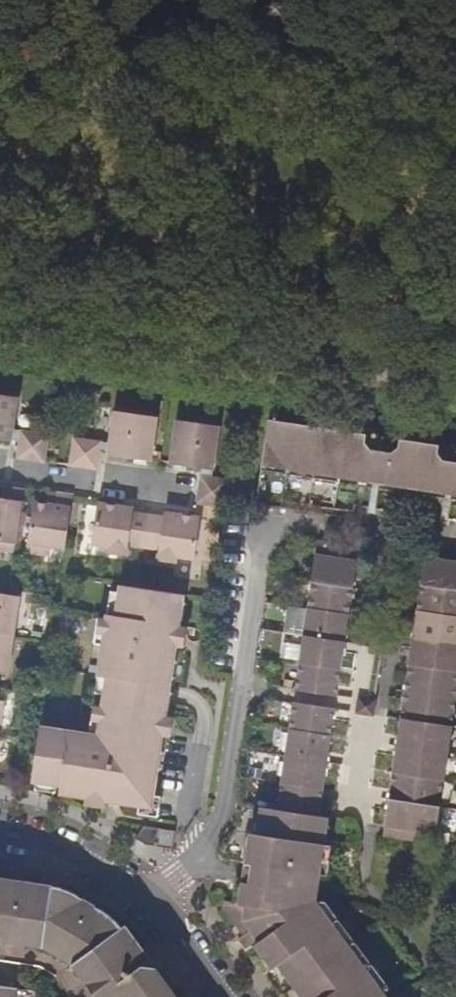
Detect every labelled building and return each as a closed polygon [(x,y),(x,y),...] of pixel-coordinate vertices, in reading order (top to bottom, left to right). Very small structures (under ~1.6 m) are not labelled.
[(12,438),(18,398),(0,395),(0,437),(12,438)] [(106,452),(152,459),(158,418),(112,411),(106,452)] [(269,418),(256,506),(255,508),(269,508),(282,420),(269,418)] [(169,461),(204,466),(214,468),(220,427),(175,420),(169,461)] [(269,508),(282,507),(336,516),(341,477),(455,496),(455,447),(282,420),(269,508)] [(20,456),(45,459),(49,433),(24,429),(22,440),(20,456)] [(99,467),(102,451),(103,441),(73,437),(69,463),(99,467)] [(203,476),(199,502),(226,507),(227,502),(230,479),(203,476)] [(25,487),(5,484),(3,497),(0,497),(0,548),(15,551),(16,543),(25,487)] [(66,550),(75,495),(56,492),(54,504),(34,501),(28,544),(27,552),(49,555),(51,547),(66,550)] [(134,507),(99,501),(93,545),(109,548),(108,553),(127,556),(128,550),(133,512),(134,507)] [(165,517),(163,516),(157,555),(157,560),(177,563),(178,558),(193,560),(200,516),(197,516),(166,511),(165,517)] [(318,540),(297,688),(337,694),(349,613),(353,587),(357,558),(359,546),(318,540)] [(385,836),(434,844),(436,833),(440,806),(444,780),(448,752),(455,698),(455,560),(426,555),(421,582),(414,637),(410,664),(406,689),(402,716),(398,744),(390,798),(386,825),(385,836)] [(186,594),(139,586),(118,583),(113,614),(106,613),(96,675),(105,677),(97,733),(41,725),(39,741),(33,783),(59,786),(58,796),(153,809),(186,594)] [(15,634),(21,596),(0,592),(0,632),(15,634)] [(9,675),(15,634),(0,632),(0,673),(9,675)] [(293,702),(277,809),(319,816),(324,788),(327,762),(335,708),(293,702)] [(382,989),(365,965),(317,901),(324,856),(329,818),(319,816),(277,809),(260,807),(256,833),(250,832),(246,861),(240,902),(225,901),(224,910),(243,935),(239,938),(282,996),(388,996),(382,989)] [(146,843),(159,827),(145,825),(137,836),(146,843)] [(172,847),(175,829),(159,827),(157,845),(172,847)] [(96,996),(179,996),(125,924),(122,927),(94,903),(77,895),(52,885),(0,876),(0,941),(43,948),(72,965),(96,996)] [(18,989),(0,986),(0,996),(17,996),(18,989)]
